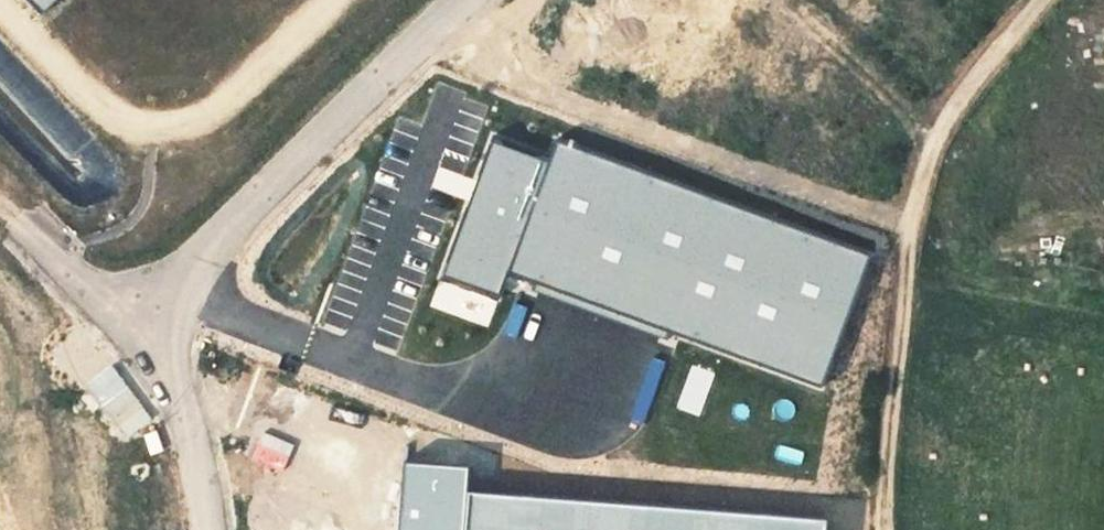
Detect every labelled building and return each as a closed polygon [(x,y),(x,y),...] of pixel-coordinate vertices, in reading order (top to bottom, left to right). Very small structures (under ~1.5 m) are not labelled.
[(40,14),(55,0),(27,0),(40,14)] [(820,390),(870,256),(560,142),(510,277),(820,390)] [(549,163),(493,143),(444,276),(500,296),(549,163)] [(402,464),(398,529),(463,529),(467,468),(402,464)] [(469,495),(467,529),(823,529),(824,521),(469,495)]
